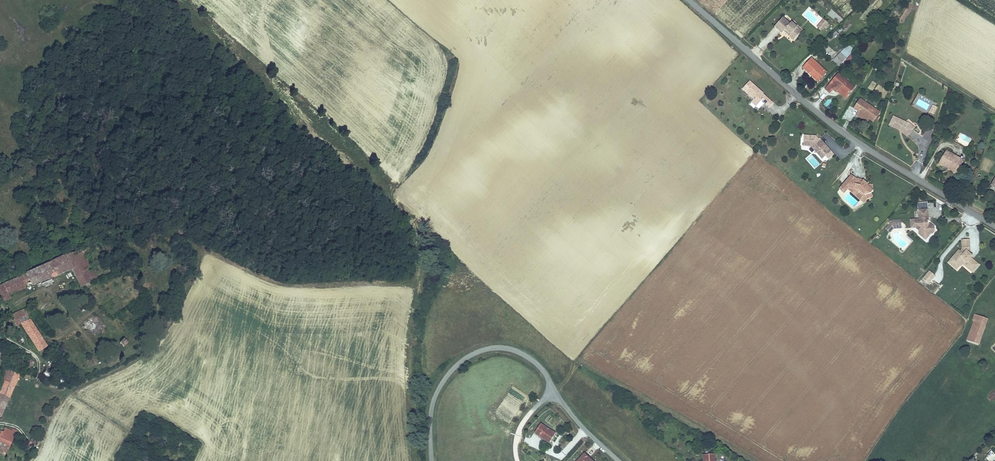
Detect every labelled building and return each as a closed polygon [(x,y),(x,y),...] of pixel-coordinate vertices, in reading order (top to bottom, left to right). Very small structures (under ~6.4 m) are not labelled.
[(838,22),(841,19),(832,9),(828,13),(838,22)] [(789,22),(783,15),(774,25),(781,32),(783,30),(792,39),(798,33),(793,28),(797,25),(791,20),(789,22)] [(829,23),(822,17),(816,24),(820,29),(823,26),(825,27),(829,23)] [(846,59),(853,52),(847,46),(840,53),(846,59)] [(839,67),(846,59),(840,53),(833,60),(839,67)] [(811,59),(802,67),(817,81),(825,72),(811,59)] [(839,89),(846,95),(854,87),(838,74),(826,88),(829,92),(832,89),(836,92),(837,91),(839,89)] [(762,91),(755,85),(749,92),(751,94),(750,95),(755,100),(753,102),(758,107),(763,100),(771,107),(775,103),(761,92),(762,91)] [(844,97),(846,95),(839,89),(837,91),(844,97)] [(864,113),(869,116),(874,119),(879,110),(859,98),(854,106),(858,109),(857,111),(863,115),(864,113)] [(867,120),(869,116),(864,113),(863,115),(857,111),(855,113),(867,120)] [(936,126),(939,114),(934,112),(934,114),(931,113),(928,123),(936,126)] [(904,121),(894,116),(889,124),(898,129),(907,136),(913,129),(906,122),(904,121)] [(907,121),(906,122),(913,129),(914,127),(907,121)] [(966,147),(971,139),(961,133),(956,141),(966,147)] [(805,137),(805,147),(813,147),(819,155),(822,152),(827,158),(829,161),(835,156),(827,146),(825,147),(820,141),(817,137),(805,137)] [(964,162),(946,151),(938,163),(942,165),(944,163),(957,172),(964,162)] [(944,163),(942,165),(956,174),(957,172),(944,163)] [(853,178),(840,192),(845,196),(849,192),(850,191),(861,192),(860,195),(864,200),(867,199),(868,203),(873,202),(871,197),(874,194),(868,189),(869,188),(864,184),(857,182),(853,178)] [(864,207),(868,203),(867,199),(864,200),(860,195),(861,192),(850,191),(849,192),(864,207)] [(920,238),(923,241),(924,239),(928,239),(929,241),(931,238),(931,235),(936,231),(932,228),(929,228),(929,225),(930,225),(929,214),(920,214),(920,223),(912,224),(912,232),(917,232),(920,235),(920,238)] [(892,227),(887,233),(891,237),(895,233),(899,233),(898,227),(892,227)] [(965,244),(965,250),(963,252),(952,264),(959,270),(962,267),(972,276),(979,269),(971,262),(969,259),(971,257),(970,256),(970,244),(965,244)] [(93,274),(90,266),(85,256),(90,254),(94,252),(92,247),(0,287),(0,290),(6,305),(13,302),(12,298),(31,290),(31,292),(35,290),(34,289),(55,279),(56,281),(59,280),(58,278),(74,271),(82,290),(96,284),(92,275),(93,274)] [(952,264),(963,252),(962,250),(948,266),(957,273),(959,270),(952,264)] [(85,256),(90,266),(94,264),(90,254),(85,256)] [(97,272),(93,274),(92,275),(96,284),(101,282),(97,272)] [(936,280),(930,276),(924,284),(929,288),(936,280)] [(39,346),(43,353),(46,352),(47,351),(30,323),(26,313),(12,319),(17,330),(21,328),(34,349),(39,346)] [(972,319),(985,324),(987,318),(972,313),(969,319),(972,319)] [(985,324),(972,319),(965,340),(978,344),(985,324)] [(38,356),(43,353),(39,346),(34,349),(38,356)] [(3,381),(6,383),(11,373),(7,371),(3,381)] [(11,373),(6,383),(15,387),(20,377),(11,373)] [(15,387),(6,383),(3,390),(12,394),(15,387)] [(2,394),(0,398),(0,404),(6,407),(12,394),(3,390),(1,388),(0,391),(0,393),(2,394)] [(558,433),(543,423),(537,433),(551,442),(558,433)] [(15,439),(4,434),(3,437),(13,442),(15,439)] [(0,457),(0,458),(4,460),(13,442),(3,437),(0,435),(0,454),(1,454),(0,457)] [(702,453),(703,460),(716,460),(715,453),(702,453)]
